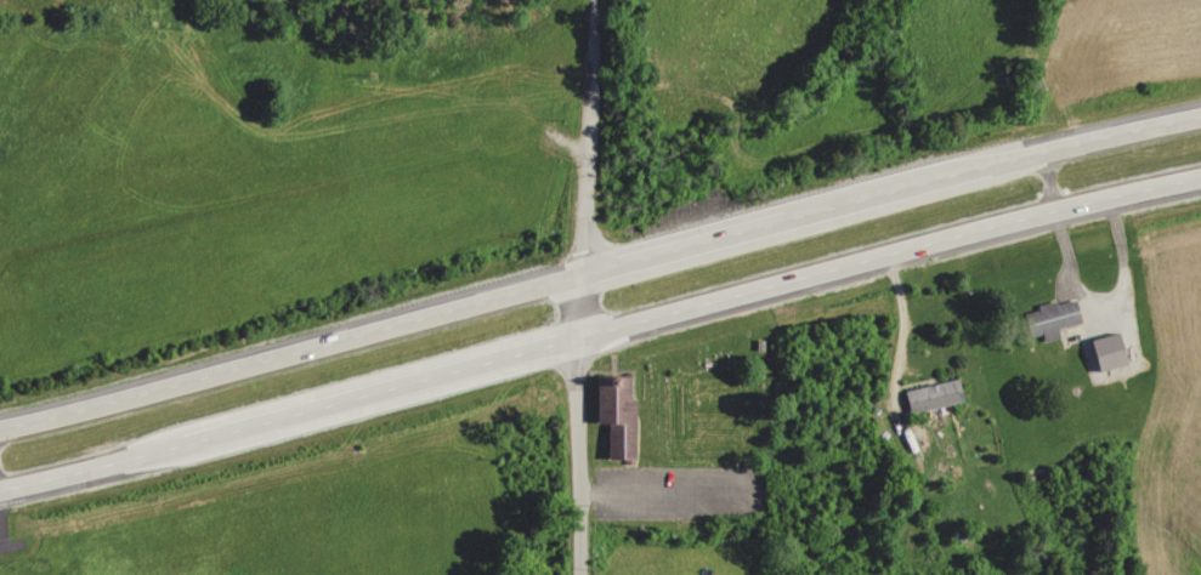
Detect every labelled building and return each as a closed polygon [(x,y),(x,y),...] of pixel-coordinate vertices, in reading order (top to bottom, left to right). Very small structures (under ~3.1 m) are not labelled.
[(1078,324),(1072,298),(1034,307),(1035,311),(1022,314),(1027,337),(1041,334),(1043,342),(1057,339),(1055,329),(1078,324)] [(1084,343),(1093,373),(1121,364),(1118,354),(1123,352),(1117,332),(1084,343)] [(600,374),(600,421),(612,421),(612,457),(640,457),(640,398),(634,398),(635,374),(600,374)] [(901,392),(906,414),(960,402),(955,380),(901,392)]
